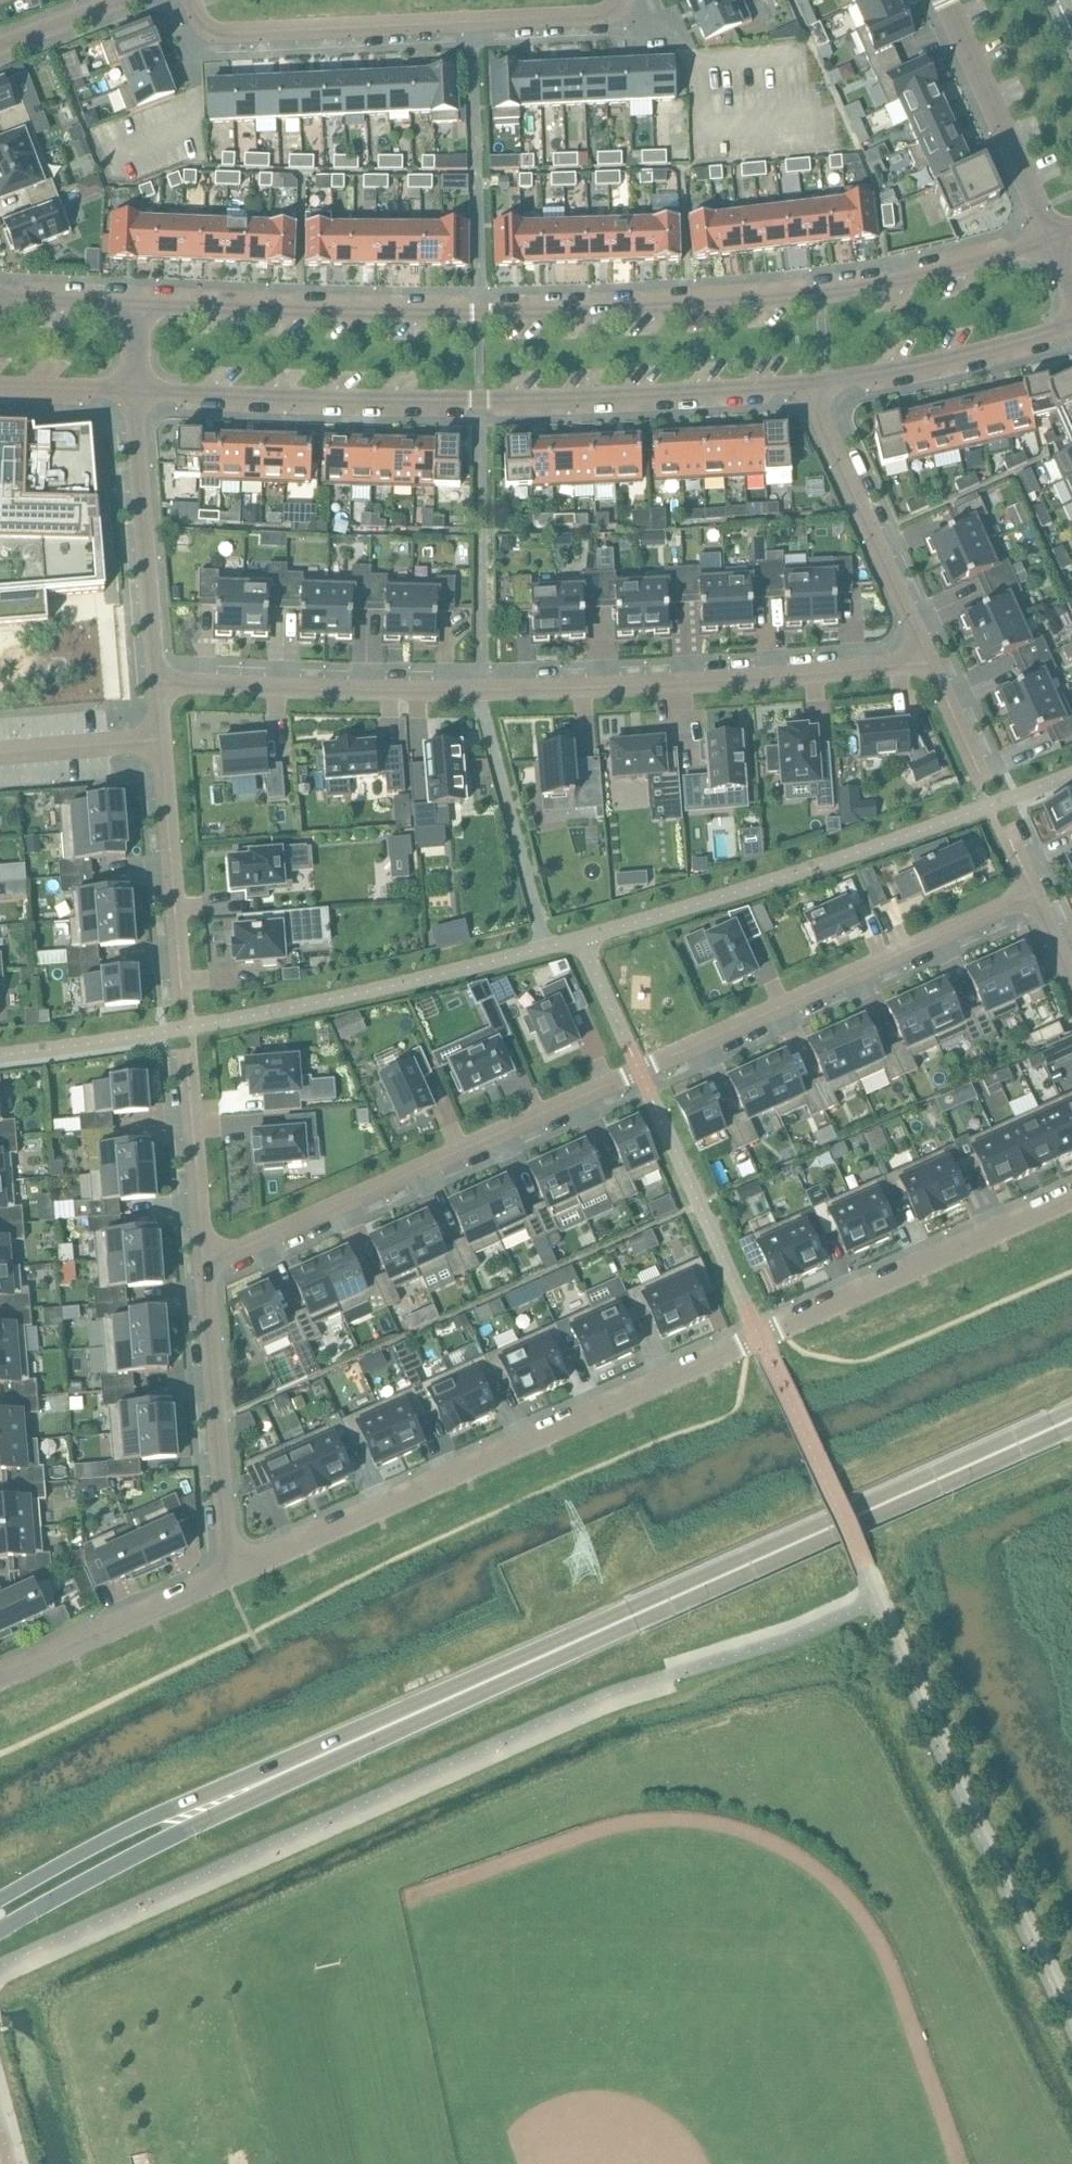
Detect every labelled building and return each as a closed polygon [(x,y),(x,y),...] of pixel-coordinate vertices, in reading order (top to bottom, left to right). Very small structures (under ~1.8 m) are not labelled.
[(31,10),(42,7),(40,0),(28,0),(31,10)] [(696,20),(741,0),(738,0),(732,3),(730,0),(687,0),(696,20)] [(696,20),(706,42),(752,22),(742,0),(741,0),(696,20)] [(897,0),(871,0),(856,7),(865,27),(855,32),(856,33),(903,11),(902,10),(901,11),(897,0)] [(808,3),(799,7),(808,28),(817,24),(808,3)] [(898,58),(893,46),(914,36),(903,11),(856,33),(872,69),(898,58)] [(820,22),(817,24),(808,28),(818,49),(830,44),(820,22)] [(789,40),(805,39),(799,24),(788,29),(789,40)] [(159,50),(155,39),(154,40),(149,27),(102,45),(110,68),(159,50)] [(830,44),(818,49),(823,61),(835,55),(830,44)] [(159,50),(110,68),(111,69),(121,65),(129,85),(118,89),(119,90),(166,73),(166,72),(158,51),(159,51),(159,50)] [(872,69),(888,106),(936,84),(924,60),(903,69),(898,58),(872,69)] [(675,101),(673,61),(650,62),(652,102),(675,101)] [(628,63),(630,103),(652,102),(650,62),(628,63)] [(628,63),(606,64),(607,104),(630,103),(628,63)] [(583,65),(585,105),(607,104),(606,64),(583,65)] [(561,66),(563,106),(585,105),(583,65),(561,66)] [(563,106),(561,66),(539,67),(541,107),(563,106)] [(81,81),(90,78),(86,67),(67,75),(71,85),(81,81)] [(517,68),(519,119),(520,119),(520,108),(541,107),(539,67),(518,68),(517,68)] [(517,68),(491,69),(494,120),(519,119),(517,68)] [(459,122),(457,71),(431,72),(433,124),(459,122)] [(432,113),(432,124),(433,124),(431,72),(430,72),(430,73),(409,74),(411,114),(432,113)] [(175,95),(166,73),(119,90),(127,113),(175,95)] [(387,75),(389,115),(411,114),(409,74),(387,75)] [(365,76),(366,116),(389,115),(387,75),(365,76)] [(342,77),(344,117),(366,116),(365,76),(342,77)] [(320,78),(322,118),(344,117),(342,77),(320,78)] [(298,79),(300,119),(322,118),(320,78),(298,79)] [(2,128),(29,119),(13,79),(0,84),(0,124),(2,128)] [(298,79),(276,80),(278,120),(300,119),(298,79)] [(276,80),(254,81),(256,121),(278,120),(276,80)] [(74,93),(85,89),(81,81),(71,85),(74,93)] [(232,82),(234,122),(256,121),(254,81),(232,82)] [(232,82),(209,84),(211,123),(234,122),(232,82)] [(936,85),(936,84),(888,106),(889,107),(899,102),(908,123),(944,106),(935,86),(936,85)] [(944,106),(908,123),(917,143),(907,148),(908,148),(954,128),(944,106)] [(88,129),(99,125),(96,117),(92,115),(84,118),(88,129)] [(2,128),(7,141),(0,143),(0,174),(43,158),(29,119),(2,128)] [(858,138),(867,134),(860,120),(852,124),(858,138)] [(68,132),(73,144),(86,139),(81,127),(68,132)] [(954,128),(908,148),(917,170),(964,150),(954,128)] [(86,139),(73,144),(79,161),(92,156),(86,139)] [(674,159),(688,158),(687,150),(674,150),(674,159)] [(879,162),(873,150),(865,154),(871,166),(879,162)] [(964,150),(917,170),(918,171),(928,166),(937,186),(973,169),(964,150)] [(654,154),(642,155),(642,168),(654,167),(654,154)] [(654,167),(667,167),(666,154),(654,154),(654,167)] [(622,168),(622,155),(610,156),(610,168),(622,168)] [(235,169),(235,156),(223,156),(222,169),(235,169)] [(245,156),(245,169),(257,170),(257,157),(245,156)] [(435,156),(435,170),(453,170),(453,156),(435,156)] [(521,158),(521,156),(502,157),(503,170),(522,169),(521,158)] [(578,169),(578,156),(565,157),(566,170),(578,169)] [(610,156),(597,156),(598,169),(610,168),(610,156)] [(269,170),(270,157),(257,157),(257,170),(269,170)] [(565,157),(553,157),(553,170),(566,170),(565,157)] [(0,174),(0,201),(25,191),(30,203),(57,193),(43,158),(0,174)] [(302,159),(289,158),(289,171),(302,172),(302,159)] [(346,172),(346,159),(334,158),(334,172),(346,172)] [(522,171),(534,171),(534,158),(521,158),(522,169),(522,171)] [(843,171),(842,158),(829,160),(830,173),(843,171)] [(302,159),(302,172),(314,172),(314,159),(302,159)] [(346,159),(346,172),(358,172),(358,159),(346,159)] [(390,172),(391,159),(378,159),(378,172),(390,172)] [(391,159),(390,172),(403,172),(403,159),(391,159)] [(435,172),(435,159),(422,159),(422,172),(433,172),(435,172)] [(811,174),(810,161),(797,163),(799,175),(811,174)] [(785,164),(786,177),(799,175),(797,163),(785,164)] [(881,164),(870,168),(875,178),(885,174),(881,164)] [(949,221),(947,222),(948,223),(987,205),(1000,199),(989,175),(985,165),(985,166),(984,164),(973,169),(937,186),(933,187),(949,221)] [(767,178),(765,165),(753,166),(754,179),(767,178)] [(741,168),(742,181),(754,179),(753,166),(741,168)] [(723,180),(722,167),(709,168),(710,181),(723,180)] [(697,182),(710,181),(709,168),(696,169),(697,182)] [(652,174),(652,185),(667,184),(666,173),(652,174)] [(196,187),(197,174),(184,174),(183,187),(196,187)] [(640,174),(640,187),(653,187),(652,185),(652,174),(640,174)] [(167,180),(172,192),(183,187),(179,175),(167,180)] [(216,175),(215,188),(228,188),(228,175),(216,175)] [(240,189),(240,176),(228,175),(228,188),(240,189)] [(286,176),(273,175),(272,177),(272,188),(285,188),(286,176)] [(596,175),(596,188),(608,188),(608,175),(596,175)] [(620,188),(620,175),(608,175),(608,188),(620,188)] [(551,177),(552,190),(564,189),(564,176),(551,177)] [(564,176),(564,189),(576,189),(576,176),(564,176)] [(272,188),(272,177),(260,177),(259,190),(272,190),(272,188)] [(519,178),(520,191),(532,190),(532,177),(519,178)] [(344,191),(344,178),(332,178),(332,191),(344,191)] [(364,179),(364,192),(376,192),(376,179),(364,179)] [(388,192),(388,179),(376,179),(376,192),(388,192)] [(408,179),(408,192),(420,192),(420,179),(408,179)] [(420,179),(420,192),(433,192),(433,179),(420,179)] [(455,179),(442,179),(442,196),(455,196),(455,179)] [(155,198),(151,186),(139,190),(143,202),(155,198)] [(845,190),(851,241),(877,238),(871,187),(845,190)] [(829,243),(851,241),(845,190),(846,201),(825,204),(829,243)] [(892,191),(880,196),(881,207),(892,206),(897,204),(892,191)] [(57,193),(30,203),(35,215),(6,226),(8,231),(4,232),(11,250),(14,249),(16,253),(20,252),(22,256),(40,249),(38,245),(72,233),(57,193)] [(680,197),(657,197),(657,207),(680,207),(680,197)] [(803,206),(807,246),(829,243),(825,204),(803,206)] [(781,209),(785,248),(807,246),(803,206),(781,209)] [(895,227),(892,206),(881,207),(884,228),(895,227)] [(656,262),(682,261),(680,219),(679,209),(654,210),(656,262)] [(759,212),(763,251),(785,248),(781,209),(759,212)] [(634,262),(654,261),(654,262),(656,262),(654,210),(653,210),(653,220),(653,221),(633,222),(634,262)] [(737,214),(741,254),(763,251),(759,212),(737,214)] [(333,225),(333,214),(306,214),(305,267),(331,267),(331,225),(333,225)] [(719,257),(721,257),(721,256),(741,254),(737,214),(716,217),(716,216),(715,216),(719,257)] [(715,216),(689,219),(694,260),(719,257),(715,216)] [(138,219),(112,218),(111,236),(103,236),(103,254),(111,254),(111,259),(136,260),(138,219)] [(136,260),(137,260),(137,259),(158,260),(160,220),(139,220),(139,219),(138,219),(136,260)] [(160,220),(158,260),(180,261),(182,221),(160,220)] [(182,221),(180,261),(203,262),(204,222),(182,221)] [(203,262),(225,263),(226,223),(204,222),(203,262)] [(633,222),(610,223),(612,262),(634,262),(633,222)] [(225,263),(247,264),(248,224),(226,223),(225,263)] [(588,223),(566,224),(567,264),(590,263),(588,223)] [(590,263),(612,262),(610,223),(588,223),(590,263)] [(269,225),(248,224),(247,264),(268,264),(267,265),(269,265),(271,224),(269,224),(269,225)] [(295,266),(297,225),(271,224),(269,265),(295,266)] [(522,224),(495,225),(497,267),(523,266),(522,224)] [(523,266),(523,265),(545,264),(544,225),(522,225),(522,224),(523,266)] [(567,264),(566,224),(544,225),(545,264),(567,264)] [(353,226),(333,226),(333,225),(331,225),(331,267),(333,267),(333,266),(353,266),(353,226)] [(353,226),(353,266),(375,266),(375,226),(353,226)] [(397,226),(375,226),(375,266),(397,266),(397,226)] [(397,226),(397,266),(419,266),(419,226),(397,226)] [(441,226),(419,226),(419,266),(441,266),(441,226)] [(441,267),(468,267),(468,226),(442,226),(441,226),(441,266),(441,267)] [(1023,385),(1034,431),(1035,431),(1033,420),(1057,415),(1071,408),(1071,379),(1069,380),(1050,389),(1048,380),(1023,385)] [(1023,385),(1023,388),(1009,391),(1010,394),(999,396),(1009,437),(1034,431),(1023,385)] [(984,443),(1009,437),(999,396),(989,398),(988,396),(973,400),(984,443)] [(973,400),(959,403),(959,405),(949,408),(958,449),(984,443),(973,400)] [(933,455),(958,449),(949,408),(938,410),(938,408),(923,412),(933,455)] [(1057,415),(1066,436),(1057,440),(1058,441),(1055,443),(1060,456),(1071,450),(1071,408),(1057,415)] [(898,417),(908,460),(933,455),(923,412),(908,415),(908,417),(899,420),(898,417)] [(876,437),(882,466),(908,460),(898,417),(874,422),(878,437),(876,437)] [(48,624),(46,597),(104,592),(91,431),(35,435),(34,429),(0,428),(0,627),(48,624)] [(766,474),(792,472),(790,443),(788,443),(787,428),(764,430),(766,474)] [(766,474),(764,430),(763,430),(763,433),(753,433),(753,431),(743,431),(745,475),(766,474)] [(745,475),(743,431),(732,432),(732,434),(722,435),(724,476),(745,475)] [(704,478),(701,433),(691,434),(691,436),(680,437),(683,479),(704,478)] [(724,476),(722,435),(712,435),(711,433),(701,433),(704,478),(724,476)] [(1058,441),(1057,440),(1054,433),(1044,438),(1047,446),(1055,443),(1058,441)] [(175,478),(200,479),(201,435),(178,434),(178,448),(176,448),(175,478)] [(222,436),(212,435),(212,438),(202,437),(203,435),(201,435),(200,479),(201,479),(200,490),(221,491),(221,480),(222,436)] [(232,436),(222,436),(221,480),(242,481),(243,439),(232,438),(232,436)] [(254,439),(243,439),(242,481),(263,481),(264,437),(254,437),(254,439)] [(263,481),(283,482),(285,440),(274,440),(274,437),(264,437),(263,481)] [(642,481),(641,449),(640,437),(624,438),(624,440),(613,441),(615,482),(642,481)] [(680,439),(670,440),(670,437),(653,438),(653,450),(654,450),(656,482),(682,481),(680,439)] [(296,441),(285,440),(283,482),(310,483),(312,451),(313,439),(296,438),(296,441)] [(351,484),(352,442),(342,442),(342,440),(325,439),(325,451),(324,483),(351,484)] [(574,484),(594,483),(592,439),(582,440),(582,442),(571,443),(574,484)] [(613,441),(602,441),(602,439),(592,439),(594,483),(615,482),(613,441)] [(363,443),(352,442),(351,484),(372,485),(373,441),(363,440),(363,443)] [(393,485),(394,444),(384,443),(384,441),(373,441),(372,485),(393,485)] [(530,442),(532,486),(532,487),(553,485),(550,441),(540,442),(540,444),(531,445),(530,442)] [(553,485),(574,484),(571,443),(561,443),(561,441),(550,441),(553,485)] [(394,444),(393,485),(414,486),(415,442),(405,442),(404,444),(394,444)] [(435,486),(436,442),(435,442),(435,445),(425,445),(425,442),(415,442),(414,486),(434,487),(434,486),(435,486)] [(459,443),(436,442),(435,486),(460,487),(461,457),(459,457),(459,443)] [(532,486),(530,442),(506,443),(507,458),(505,458),(506,487),(532,486)] [(1065,480),(1071,477),(1071,450),(1060,456),(1055,458),(1057,461),(1065,480)] [(1028,462),(1023,452),(1013,457),(1018,467),(1028,462)] [(1003,461),(1008,471),(1018,467),(1013,457),(1003,461)] [(1030,470),(1018,475),(1024,487),(1028,497),(1038,492),(1040,491),(1030,470)] [(975,474),(965,479),(970,489),(980,484),(975,474)] [(955,483),(960,493),(970,489),(965,479),(955,483)] [(926,542),(932,557),(938,554),(942,563),(993,541),(983,518),(988,516),(980,499),(979,499),(977,494),(953,504),(955,510),(954,510),(961,526),(926,542)] [(917,500),(921,510),(931,506),(927,496),(917,500)] [(921,510),(917,500),(907,505),(911,515),(921,510)] [(1007,509),(1016,527),(1031,521),(1023,502),(1007,509)] [(186,504),(185,519),(197,519),(198,504),(186,504)] [(779,504),(767,504),(768,516),(779,515),(779,504)] [(1038,518),(1048,514),(1043,504),(1033,508),(1038,518)] [(726,509),(726,510),(727,518),(748,517),(747,508),(726,509)] [(665,530),(664,510),(651,511),(651,512),(652,531),(665,530)] [(716,510),(705,511),(706,520),(716,519),(716,510)] [(696,521),(706,520),(705,511),(695,512),(696,521)] [(244,512),(243,521),(255,522),(256,512),(244,512)] [(207,513),(207,521),(220,522),(220,513),(207,513)] [(228,514),(228,523),(241,523),(241,514),(228,514)] [(268,514),(268,525),(282,525),(283,515),(268,514)] [(362,514),(361,528),(364,528),(371,528),(371,515),(362,514)] [(609,514),(596,515),(597,526),(610,525),(609,514)] [(1052,524),(1048,514),(1038,518),(1042,528),(1052,524)] [(371,515),(371,528),(387,528),(387,521),(381,521),(381,515),(371,515)] [(542,527),(555,527),(554,515),(542,516),(542,527)] [(589,515),(576,516),(576,526),(589,526),(589,515)] [(574,516),(564,516),(565,526),(575,526),(574,516)] [(422,517),(422,529),(433,529),(434,518),(422,517)] [(522,517),(523,528),(534,528),(533,517),(522,517)] [(316,523),(316,519),(283,518),(283,525),(292,526),(291,534),(315,534),(316,523)] [(393,518),(392,527),(406,528),(406,519),(393,518)] [(434,518),(433,529),(444,529),(445,518),(434,518)] [(651,520),(633,521),(634,532),(651,531),(651,520)] [(327,535),(327,524),(316,523),(316,534),(327,535)] [(274,533),(273,546),(286,547),(287,534),(274,533)] [(554,535),(555,551),(567,550),(572,545),(571,535),(554,535)] [(1003,563),(993,541),(942,563),(946,572),(941,575),(947,589),(982,574),(989,589),(1015,577),(1025,572),(1021,563),(1011,568),(1008,560),(1003,563)] [(1057,561),(1067,556),(1062,546),(1052,551),(1057,561)] [(616,549),(600,550),(601,563),(616,563),(616,549)] [(1067,556),(1057,561),(1061,571),(1071,566),(1067,556)] [(853,588),(852,559),(833,560),(833,574),(810,576),(810,567),(809,567),(812,622),(822,622),(822,628),(838,627),(836,589),(853,588)] [(784,592),(786,630),(802,629),(802,623),(812,622),(809,567),(784,568),(784,563),(766,564),(768,593),(784,592)] [(252,640),(268,640),(269,602),(285,602),(286,565),(268,564),(268,578),(244,578),(242,633),(252,633),(252,640)] [(752,594),(768,593),(766,564),(749,565),(749,570),(725,572),(728,627),(738,626),(738,633),(754,632),(752,594)] [(316,635),(326,635),(328,580),(304,580),(304,574),(287,573),(288,565),(286,565),(285,602),(301,603),(300,641),(316,642),(316,635)] [(369,605),(370,567),(353,566),(352,581),(328,580),(326,635),(336,636),(336,642),(352,643),(353,604),(369,605)] [(400,638),(410,638),(412,591),(412,583),(388,582),(388,576),(372,576),(372,567),(370,567),(369,605),(386,605),(385,644),(400,644),(400,638)] [(718,628),(728,627),(725,572),(700,573),(700,567),(682,568),(684,597),(700,596),(702,635),(718,634),(718,628)] [(665,575),(640,577),(644,632),(654,631),(654,638),(670,637),(668,598),(684,597),(682,568),(665,569),(665,575)] [(232,633),(242,633),(244,578),(219,577),(220,571),(200,571),(200,600),(217,600),(216,639),(232,639),(232,633)] [(644,632),(640,577),(616,578),(616,572),(598,573),(600,602),(616,601),(618,640),(634,639),(633,632),(644,632)] [(581,580),(556,581),(559,637),(570,636),(570,642),(586,642),(583,603),(600,602),(598,573),(580,574),(581,580)] [(549,637),(559,637),(556,581),(555,581),(556,590),(533,592),(532,577),(513,578),(514,607),(532,606),(534,644),(550,644),(549,637)] [(960,619),(967,633),(973,631),(977,640),(1019,621),(1027,617),(1017,595),(1022,593),(1015,577),(989,589),(995,603),(960,619)] [(455,614),(456,578),(436,578),(436,592),(412,591),(410,638),(421,638),(420,647),(439,648),(439,630),(436,629),(436,621),(437,621),(437,618),(437,613),(455,614)] [(1054,606),(1058,616),(1071,611),(1066,601),(1054,606)] [(1017,650),(1023,665),(1050,653),(1042,637),(1029,643),(1019,621),(977,640),(981,649),(975,652),(981,666),(1017,650)] [(1062,648),(1068,660),(1071,659),(1071,644),(1062,648)] [(1007,708),(1011,717),(1062,694),(1061,693),(1053,697),(1044,676),(1057,670),(1050,653),(1023,665),(1030,680),(995,696),(1001,710),(1007,708)] [(1062,694),(1011,717),(1015,726),(1010,729),(1016,743),(1051,727),(1058,743),(1071,737),(1071,716),(1062,694)] [(874,726),(857,727),(861,761),(910,756),(910,758),(913,765),(928,758),(919,737),(917,737),(917,739),(909,740),(907,722),(886,725),(886,724),(874,725),(874,726)] [(769,772),(783,771),(784,785),(816,783),(817,798),(817,809),(834,808),(829,744),(816,745),(815,732),(806,732),(806,729),(789,730),(789,734),(780,734),(781,748),(767,750),(769,772)] [(710,777),(684,779),(687,808),(703,807),(727,805),(726,790),(745,789),(741,737),(707,740),(707,744),(702,744),(703,761),(708,760),(710,777)] [(258,739),(220,742),(222,763),(217,763),(219,779),(223,779),(223,780),(267,776),(269,800),(285,799),(282,764),(268,766),(266,746),(265,738),(258,739)] [(614,779),(647,777),(662,775),(664,804),(675,803),(677,820),(683,820),(677,750),(664,751),(663,740),(644,742),(644,741),(631,743),(611,745),(614,779)] [(317,752),(318,771),(325,770),(327,798),(351,796),(350,780),(386,777),(387,793),(395,793),(395,789),(404,789),(404,792),(406,792),(402,748),(376,750),(375,743),(363,744),(363,741),(361,742),(352,742),(337,743),(338,746),(323,747),(323,752),(317,752)] [(434,807),(465,804),(460,744),(425,747),(427,763),(409,765),(416,845),(446,843),(445,827),(436,827),(434,807)] [(576,799),(577,810),(596,809),(597,819),(604,818),(599,751),(594,751),(595,759),(584,760),(584,763),(574,764),(573,745),(538,748),(542,798),(547,798),(567,796),(567,799),(576,799)] [(940,749),(932,749),(933,760),(945,759),(940,749)] [(847,776),(838,777),(839,790),(840,790),(848,789),(847,776)] [(60,807),(63,834),(126,829),(123,799),(89,802),(89,804),(87,804),(86,790),(88,790),(87,789),(53,791),(55,808),(60,807)] [(848,789),(840,790),(843,824),(860,823),(860,820),(876,818),(875,802),(858,803),(857,789),(848,789)] [(409,796),(394,797),(395,808),(410,807),(409,796)] [(1044,814),(1052,831),(1055,830),(1058,836),(1071,830),(1071,796),(1045,808),(1047,812),(1044,814)] [(839,819),(827,820),(827,836),(839,832),(839,819)] [(94,875),(93,875),(92,860),(126,857),(125,847),(127,846),(126,829),(63,834),(65,861),(59,862),(60,878),(94,875)] [(740,839),(738,839),(738,846),(740,845),(742,864),(764,857),(762,829),(739,831),(740,839)] [(411,838),(389,839),(391,857),(408,855),(412,855),(411,838)] [(951,855),(945,842),(950,841),(950,839),(906,855),(906,856),(912,854),(919,869),(914,871),(918,881),(898,890),(902,900),(902,901),(900,902),(901,903),(923,893),(925,898),(946,888),(973,876),(961,850),(951,855)] [(237,890),(246,889),(247,899),(269,898),(269,887),(284,886),(283,869),(286,869),(308,867),(307,848),(307,846),(279,848),(280,852),(274,853),(273,848),(274,848),(274,846),(243,849),(244,859),(229,860),(231,879),(230,879),(231,891),(237,891),(237,890)] [(707,874),(707,859),(694,860),(694,874),(707,874)] [(625,874),(616,875),(617,888),(626,887),(625,874)] [(94,876),(94,875),(60,878),(62,894),(73,893),(75,920),(70,920),(70,921),(133,916),(131,899),(129,899),(128,888),(94,891),(93,876),(94,876)] [(27,881),(0,883),(0,900),(28,897),(27,881)] [(862,905),(851,882),(838,888),(842,898),(822,907),(824,911),(806,919),(808,925),(805,926),(812,943),(816,942),(818,946),(836,937),(838,940),(849,935),(848,932),(857,928),(850,911),(862,905)] [(882,891),(868,897),(873,910),(887,903),(882,891)] [(756,973),(743,944),(761,936),(749,908),(728,915),(734,926),(707,938),(718,963),(714,964),(723,985),(727,983),(728,986),(756,973)] [(236,943),(233,944),(234,961),(238,961),(238,964),(263,962),(263,966),(277,965),(276,961),(285,960),(284,947),(283,946),(292,945),(321,943),(320,928),(318,910),(239,916),(240,929),(235,929),(236,943)] [(66,948),(68,965),(102,962),(101,961),(100,961),(99,947),(101,947),(101,948),(135,946),(133,916),(70,921),(72,948),(66,948)] [(449,927),(432,931),(437,948),(453,944),(449,927)] [(1046,999),(1023,948),(1022,948),(1016,950),(1015,947),(997,955),(999,958),(995,960),(1018,1011),(1019,1011),(1015,1001),(1029,995),(1033,1004),(1045,999),(1046,999)] [(1018,1011),(995,960),(992,961),(990,958),(973,966),(974,969),(968,972),(983,1006),(971,1011),(984,1040),(997,1034),(992,1023),(1018,1011)] [(566,961),(549,965),(555,978),(570,971),(566,961)] [(137,1006),(137,1009),(138,1008),(138,1006),(140,1006),(137,972),(103,975),(103,977),(101,977),(100,963),(102,962),(68,965),(69,981),(80,980),(82,1009),(106,1007),(106,1009),(137,1006)] [(35,981),(34,968),(22,969),(23,982),(35,981)] [(299,970),(283,971),(284,982),(300,980),(299,970)] [(536,1032),(548,1057),(579,1043),(563,1010),(575,1004),(565,981),(541,991),(547,1005),(528,1014),(529,1017),(523,1019),(530,1035),(536,1032)] [(916,995),(939,1047),(965,1035),(970,1046),(984,1040),(971,1011),(959,1017),(944,983),(937,986),(936,983),(918,991),(919,994),(916,995)] [(939,1047),(916,995),(913,997),(911,994),(894,1002),(895,1005),(888,1008),(904,1042),(892,1047),(904,1075),(918,1069),(913,1058),(939,1047)] [(495,998),(480,1004),(491,1028),(463,1041),(469,1055),(450,1063),(451,1065),(455,1073),(451,1075),(459,1092),(463,1091),(465,1095),(482,1087),(482,1088),(495,1082),(495,1081),(512,1074),(498,1042),(497,1042),(495,1036),(509,1030),(495,998)] [(336,1021),(343,1039),(369,1028),(362,1010),(336,1021)] [(49,1023),(48,1012),(39,1012),(40,1023),(49,1023)] [(855,1073),(860,1082),(886,1070),(891,1081),(904,1075),(892,1047),(879,1052),(864,1019),(858,1022),(856,1018),(839,1026),(840,1029),(837,1031),(855,1073)] [(1029,1036),(1035,1048),(1052,1040),(1047,1028),(1029,1036)] [(829,1084),(855,1073),(837,1031),(832,1033),(830,1030),(813,1038),(815,1041),(809,1043),(824,1077),(812,1082),(825,1111),(838,1105),(829,1084)] [(257,1037),(245,1038),(246,1048),(258,1047),(257,1037)] [(432,1074),(420,1048),(406,1055),(411,1065),(381,1078),(402,1123),(433,1109),(420,1080),(432,1074)] [(1053,1048),(1041,1054),(1042,1057),(1046,1067),(1059,1061),(1053,1048)] [(825,1111),(812,1082),(800,1088),(785,1054),(778,1057),(777,1054),(760,1062),(761,1065),(757,1066),(780,1118),(807,1106),(812,1117),(825,1111)] [(1034,1073),(1046,1067),(1042,1057),(1029,1063),(1034,1073)] [(264,1113),(302,1110),(301,1093),(298,1058),(246,1062),(248,1082),(251,1082),(252,1097),(263,1096),(264,1113)] [(733,1118),(746,1147),(759,1140),(750,1120),(775,1108),(779,1118),(780,1118),(757,1066),(754,1068),(752,1065),(735,1073),(736,1076),(730,1079),(745,1113),(733,1118)] [(1010,1072),(997,1077),(1001,1087),(1014,1082),(1010,1072)] [(1060,1072),(1051,1076),(1055,1084),(1064,1080),(1060,1072)] [(85,1115),(80,1116),(81,1132),(115,1129),(115,1128),(113,1129),(112,1114),(115,1114),(115,1116),(149,1113),(146,1079),(144,1080),(144,1077),(142,1077),(143,1080),(112,1082),(112,1084),(83,1086),(85,1115)] [(988,1093),(1001,1087),(997,1077),(984,1083),(988,1093)] [(706,1090),(699,1092),(698,1089),(680,1097),(681,1100),(677,1102),(700,1154),(727,1141),(732,1152),(746,1147),(733,1118),(721,1123),(706,1090)] [(17,1137),(15,1120),(3,1122),(1,1094),(0,1094),(0,1138),(17,1137)] [(1061,1099),(1071,1124),(1071,1094),(1061,1099)] [(950,1098),(936,1105),(937,1105),(942,1118),(956,1111),(951,1099),(950,1098)] [(1038,1109),(1060,1158),(1071,1152),(1071,1124),(1061,1099),(1038,1109)] [(1038,1109),(1016,1119),(1038,1168),(1060,1158),(1038,1109)] [(358,1111),(357,1111),(359,1125),(369,1124),(368,1110),(358,1111)] [(257,1166),(264,1165),(264,1170),(284,1169),(284,1164),(305,1162),(306,1162),(305,1140),(318,1139),(318,1138),(316,1114),(285,1117),(287,1131),(254,1134),(255,1144),(253,1144),(253,1149),(255,1149),(257,1166)] [(634,1183),(661,1171),(638,1120),(633,1122),(632,1119),(614,1127),(616,1130),(609,1133),(624,1167),(612,1172),(625,1201),(639,1195),(634,1183)] [(1016,1119),(992,1130),(1014,1179),(1014,1178),(1015,1181),(1038,1171),(1037,1168),(1038,1168),(1016,1119)] [(115,1129),(81,1132),(82,1148),(88,1148),(90,1175),(151,1170),(153,1170),(152,1152),(150,1152),(149,1142),(115,1144),(114,1130),(115,1130),(115,1129)] [(818,1148),(836,1141),(831,1129),(813,1137),(818,1148)] [(975,1155),(963,1161),(967,1171),(980,1165),(990,1189),(1014,1179),(992,1130),(968,1140),(975,1155)] [(13,1181),(11,1154),(18,1154),(17,1137),(0,1138),(0,1182),(13,1181)] [(625,1201),(612,1172),(600,1178),(585,1144),(578,1147),(577,1144),(559,1152),(561,1155),(557,1156),(580,1207),(607,1195),(612,1207),(625,1201)] [(834,1163),(844,1159),(838,1145),(828,1150),(834,1163)] [(944,1151),(918,1162),(941,1214),(961,1205),(960,1203),(966,1200),(955,1176),(967,1171),(963,1161),(956,1145),(944,1151)] [(580,1207),(557,1156),(554,1158),(553,1155),(535,1162),(536,1166),(530,1168),(545,1202),(533,1208),(546,1236),(559,1230),(554,1219),(580,1207)] [(51,1163),(52,1178),(64,1177),(63,1162),(51,1163)] [(918,1162),(885,1178),(896,1203),(908,1198),(919,1221),(920,1221),(922,1223),(941,1214),(918,1162)] [(805,1198),(792,1168),(777,1175),(790,1205),(805,1198)] [(87,1202),(74,1203),(75,1219),(88,1218),(122,1216),(122,1215),(120,1215),(119,1201),(122,1200),(122,1202),(156,1199),(153,1170),(151,1170),(90,1175),(92,1202),(87,1202)] [(885,1178),(849,1193),(873,1246),(890,1238),(888,1235),(894,1232),(884,1208),(896,1203),(885,1178)] [(478,1192),(501,1243),(527,1231),(532,1242),(533,1242),(546,1236),(533,1208),(521,1213),(506,1179),(499,1182),(498,1179),(480,1187),(482,1190),(478,1192)] [(0,1182),(0,1226),(24,1224),(23,1207),(16,1208),(13,1181),(0,1182)] [(756,1181),(745,1186),(751,1198),(762,1193),(756,1181)] [(454,1243),(467,1272),(480,1266),(475,1254),(501,1243),(478,1192),(475,1193),(473,1190),(456,1198),(457,1201),(451,1204),(466,1238),(454,1243)] [(830,1202),(813,1210),(820,1225),(825,1235),(837,1230),(847,1253),(853,1251),(855,1254),(873,1246),(849,1193),(830,1202)] [(53,1209),(44,1209),(45,1222),(54,1221),(53,1209)] [(801,1215),(778,1225),(800,1274),(823,1264),(812,1240),(825,1235),(820,1225),(813,1210),(801,1215)] [(399,1227),(422,1278),(448,1267),(453,1278),(467,1272),(454,1243),(442,1249),(426,1215),(420,1218),(419,1215),(401,1222),(402,1226),(399,1227)] [(122,1216),(88,1218),(90,1235),(95,1234),(97,1261),(158,1256),(160,1256),(159,1239),(157,1239),(156,1228),(122,1231),(121,1216),(122,1216)] [(20,1268),(20,1267),(10,1268),(8,1242),(25,1240),(24,1224),(0,1226),(0,1269),(20,1268)] [(778,1225),(740,1242),(752,1270),(766,1263),(776,1285),(778,1284),(779,1287),(800,1277),(799,1275),(800,1274),(778,1225)] [(374,1279),(387,1307),(401,1301),(396,1290),(422,1278),(399,1227),(395,1229),(394,1226),(377,1233),(378,1236),(372,1239),(387,1273),(374,1279)] [(546,1271),(559,1265),(552,1250),(546,1236),(533,1242),(536,1249),(546,1271)] [(320,1263),(343,1314),(369,1302),(374,1313),(387,1307),(374,1279),(362,1284),(347,1250),(341,1253),(339,1250),(322,1258),(323,1261),(320,1263)] [(99,1288),(94,1289),(95,1305),(129,1302),(127,1302),(126,1287),(129,1287),(129,1289),(163,1286),(160,1256),(158,1256),(97,1261),(99,1288)] [(700,1260),(665,1276),(688,1328),(708,1319),(707,1316),(708,1316),(698,1294),(713,1287),(700,1260)] [(295,1314),(308,1343),(321,1337),(316,1325),(343,1314),(320,1263),(316,1264),(315,1261),(297,1269),(299,1272),(292,1275),(307,1309),(295,1314)] [(70,1286),(68,1264),(58,1264),(60,1287),(70,1286)] [(574,1265),(507,1293),(514,1309),(560,1290),(565,1303),(586,1295),(574,1265)] [(0,1269),(0,1313),(31,1310),(30,1294),(23,1294),(20,1268),(0,1269)] [(665,1276),(627,1293),(639,1319),(651,1313),(661,1337),(667,1334),(668,1337),(688,1328),(665,1276)] [(283,1320),(268,1286),(261,1289),(260,1286),(242,1294),(244,1297),(239,1299),(245,1311),(242,1312),(250,1330),(253,1328),(262,1350),(289,1338),(294,1349),(308,1343),(295,1314),(283,1320)] [(627,1293),(591,1309),(615,1362),(633,1354),(631,1350),(637,1348),(626,1324),(639,1319),(627,1293)] [(500,1300),(488,1305),(494,1317),(505,1312),(500,1300)] [(129,1302),(95,1305),(97,1321),(102,1321),(104,1348),(165,1343),(167,1343),(165,1313),(131,1315),(131,1317),(129,1318),(128,1303),(129,1303),(129,1302)] [(406,1318),(412,1331),(440,1319),(434,1306),(406,1318)] [(62,1309),(44,1311),(45,1329),(63,1327),(62,1309)] [(575,1335),(563,1340),(567,1350),(579,1345),(590,1369),(596,1366),(597,1370),(615,1362),(591,1309),(568,1320),(575,1335)] [(27,1354),(25,1327),(32,1327),(31,1310),(0,1313),(0,1356),(27,1354)] [(464,1316),(453,1320),(458,1330),(468,1325),(464,1316)] [(556,1325),(522,1340),(545,1392),(565,1383),(564,1380),(566,1380),(555,1356),(567,1350),(563,1340),(556,1325)] [(478,1339),(445,1357),(452,1371),(485,1353),(478,1339)] [(522,1340),(484,1357),(496,1383),(508,1377),(519,1401),(524,1398),(525,1401),(545,1392),(522,1340)] [(413,1389),(422,1385),(416,1370),(422,1367),(415,1351),(410,1353),(405,1342),(394,1347),(413,1389)] [(106,1375),(101,1375),(102,1392),(136,1389),(136,1388),(134,1388),(133,1374),(168,1371),(167,1360),(169,1360),(167,1343),(165,1343),(104,1348),(106,1375)] [(308,1343),(294,1349),(308,1378),(321,1372),(308,1343)] [(0,1356),(0,1385),(5,1384),(6,1399),(5,1399),(5,1400),(38,1397),(37,1380),(30,1381),(27,1354),(0,1356)] [(472,1363),(447,1374),(470,1426),(490,1417),(489,1414),(494,1412),(484,1388),(496,1383),(484,1357),(472,1363)] [(365,1360),(358,1363),(363,1375),(370,1372),(365,1360)] [(447,1374),(413,1389),(424,1415),(437,1409),(447,1433),(449,1432),(450,1435),(470,1426),(447,1374)] [(136,1389),(102,1392),(104,1408),(109,1407),(111,1434),(172,1429),(174,1429),(173,1412),(171,1412),(170,1401),(136,1404),(135,1390),(136,1389)] [(413,1389),(377,1405),(401,1458),(418,1450),(417,1446),(423,1444),(412,1420),(424,1415),(413,1389)] [(301,1396),(291,1400),(296,1410),(305,1406),(301,1396)] [(24,1441),(22,1415),(39,1413),(38,1397),(5,1400),(6,1400),(7,1415),(0,1415),(0,1443),(24,1441)] [(290,1408),(285,1398),(272,1404),(277,1414),(290,1408)] [(377,1405),(342,1421),(353,1447),(365,1441),(376,1465),(382,1462),(383,1466),(401,1458),(377,1405)] [(248,1412),(236,1417),(237,1434),(255,1426),(248,1412)] [(321,1430),(305,1438),(328,1489),(346,1481),(345,1478),(351,1476),(341,1452),(353,1447),(342,1421),(341,1421),(348,1437),(336,1442),(329,1427),(321,1430)] [(114,1461),(108,1462),(109,1478),(143,1475),(143,1474),(141,1474),(140,1460),(143,1460),(143,1462),(177,1459),(174,1429),(172,1429),(111,1434),(114,1461)] [(305,1438),(281,1448),(305,1500),(328,1489),(305,1438)] [(0,1443),(0,1472),(12,1471),(13,1485),(12,1485),(12,1486),(45,1483),(44,1467),(26,1468),(24,1441),(0,1443)] [(281,1448),(245,1465),(257,1492),(271,1486),(281,1507),(284,1506),(285,1509),(305,1500),(281,1448)] [(108,1479),(94,1480),(97,1493),(110,1489),(108,1479)] [(42,1527),(39,1501),(46,1500),(45,1483),(12,1486),(12,1487),(13,1487),(14,1501),(9,1502),(4,1502),(0,1502),(0,1531),(42,1527)] [(192,1497),(191,1483),(179,1488),(185,1500),(192,1497)] [(150,1533),(135,1539),(150,1572),(165,1565),(164,1561),(185,1552),(173,1526),(186,1520),(186,1521),(187,1520),(176,1494),(161,1501),(165,1509),(144,1519),(150,1533)] [(114,1532),(84,1546),(84,1552),(85,1565),(86,1565),(87,1565),(87,1564),(99,1559),(110,1583),(111,1585),(132,1576),(132,1575),(134,1579),(150,1572),(135,1539),(129,1525),(114,1532)] [(0,1531),(0,1559),(19,1557),(20,1572),(19,1572),(19,1573),(52,1570),(51,1553),(44,1554),(42,1527),(0,1531)] [(86,1568),(70,1569),(82,1598),(96,1591),(86,1568)] [(0,1600),(0,1639),(10,1635),(9,1631),(46,1614),(55,1610),(52,1570),(19,1573),(20,1573),(20,1575),(21,1590),(0,1600)] [(55,1610),(46,1614),(52,1629),(71,1621),(64,1606),(55,1610)]
